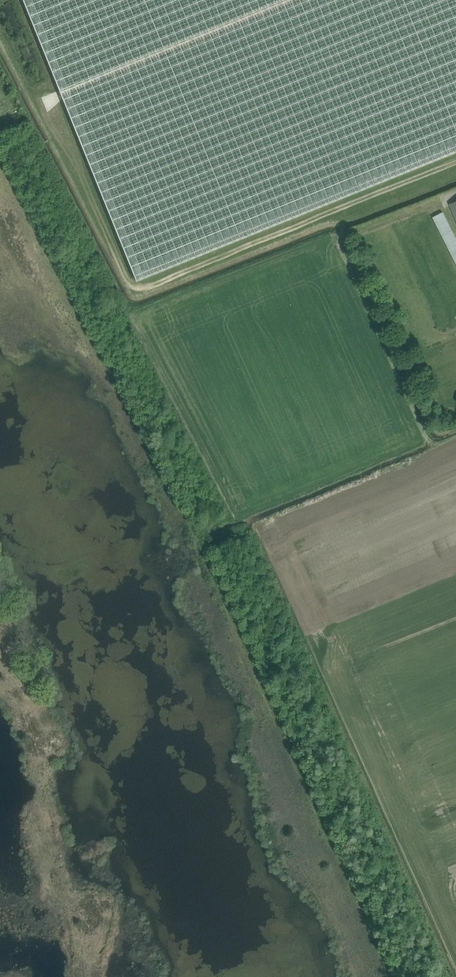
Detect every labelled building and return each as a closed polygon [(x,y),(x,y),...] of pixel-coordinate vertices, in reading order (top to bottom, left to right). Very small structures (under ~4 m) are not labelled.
[(136,281),(455,152),(455,0),(23,0),(136,281)] [(435,216),(455,262),(455,232),(446,211),(435,216)]
